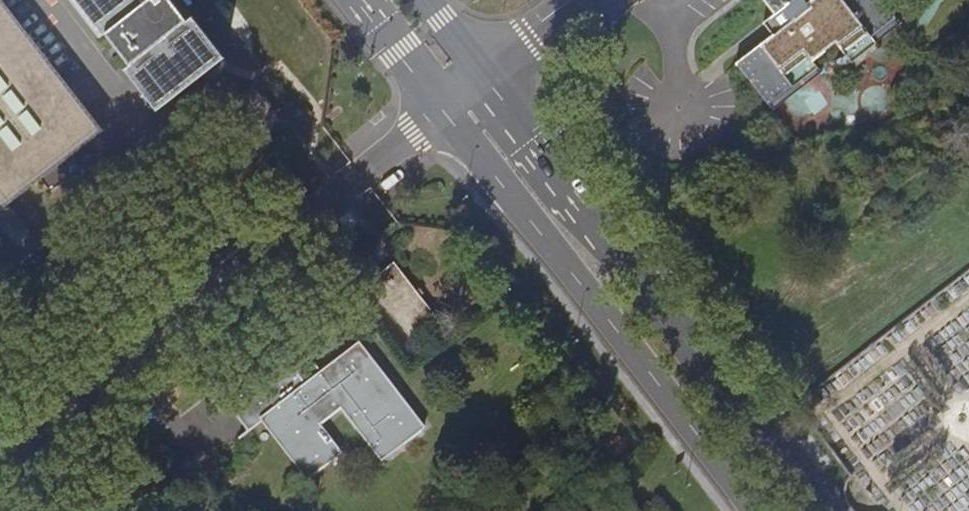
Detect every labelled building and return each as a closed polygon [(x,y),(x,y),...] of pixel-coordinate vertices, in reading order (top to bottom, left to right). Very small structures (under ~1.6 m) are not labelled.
[(104,129),(4,0),(0,0),(0,209),(104,129)] [(219,60),(181,10),(172,0),(80,0),(100,25),(124,55),(162,106),(219,60)] [(818,66),(815,63),(839,45),(852,60),(876,41),(872,36),(896,17),(883,0),(766,0),(775,12),(763,22),(773,34),(737,63),(769,104),(818,66)] [(900,22),(896,17),(872,36),(876,41),(900,22)] [(881,47),(876,41),(852,60),(856,65),(881,47)] [(822,72),(818,66),(769,104),(773,109),(822,72)] [(284,121),(254,84),(229,104),(259,141),(284,121)] [(434,324),(390,268),(365,288),(408,343),(434,324)] [(424,427),(361,345),(325,375),(303,347),(230,405),(249,430),(267,417),(306,467),(331,447),(315,426),(345,404),(385,457),(424,427)]
